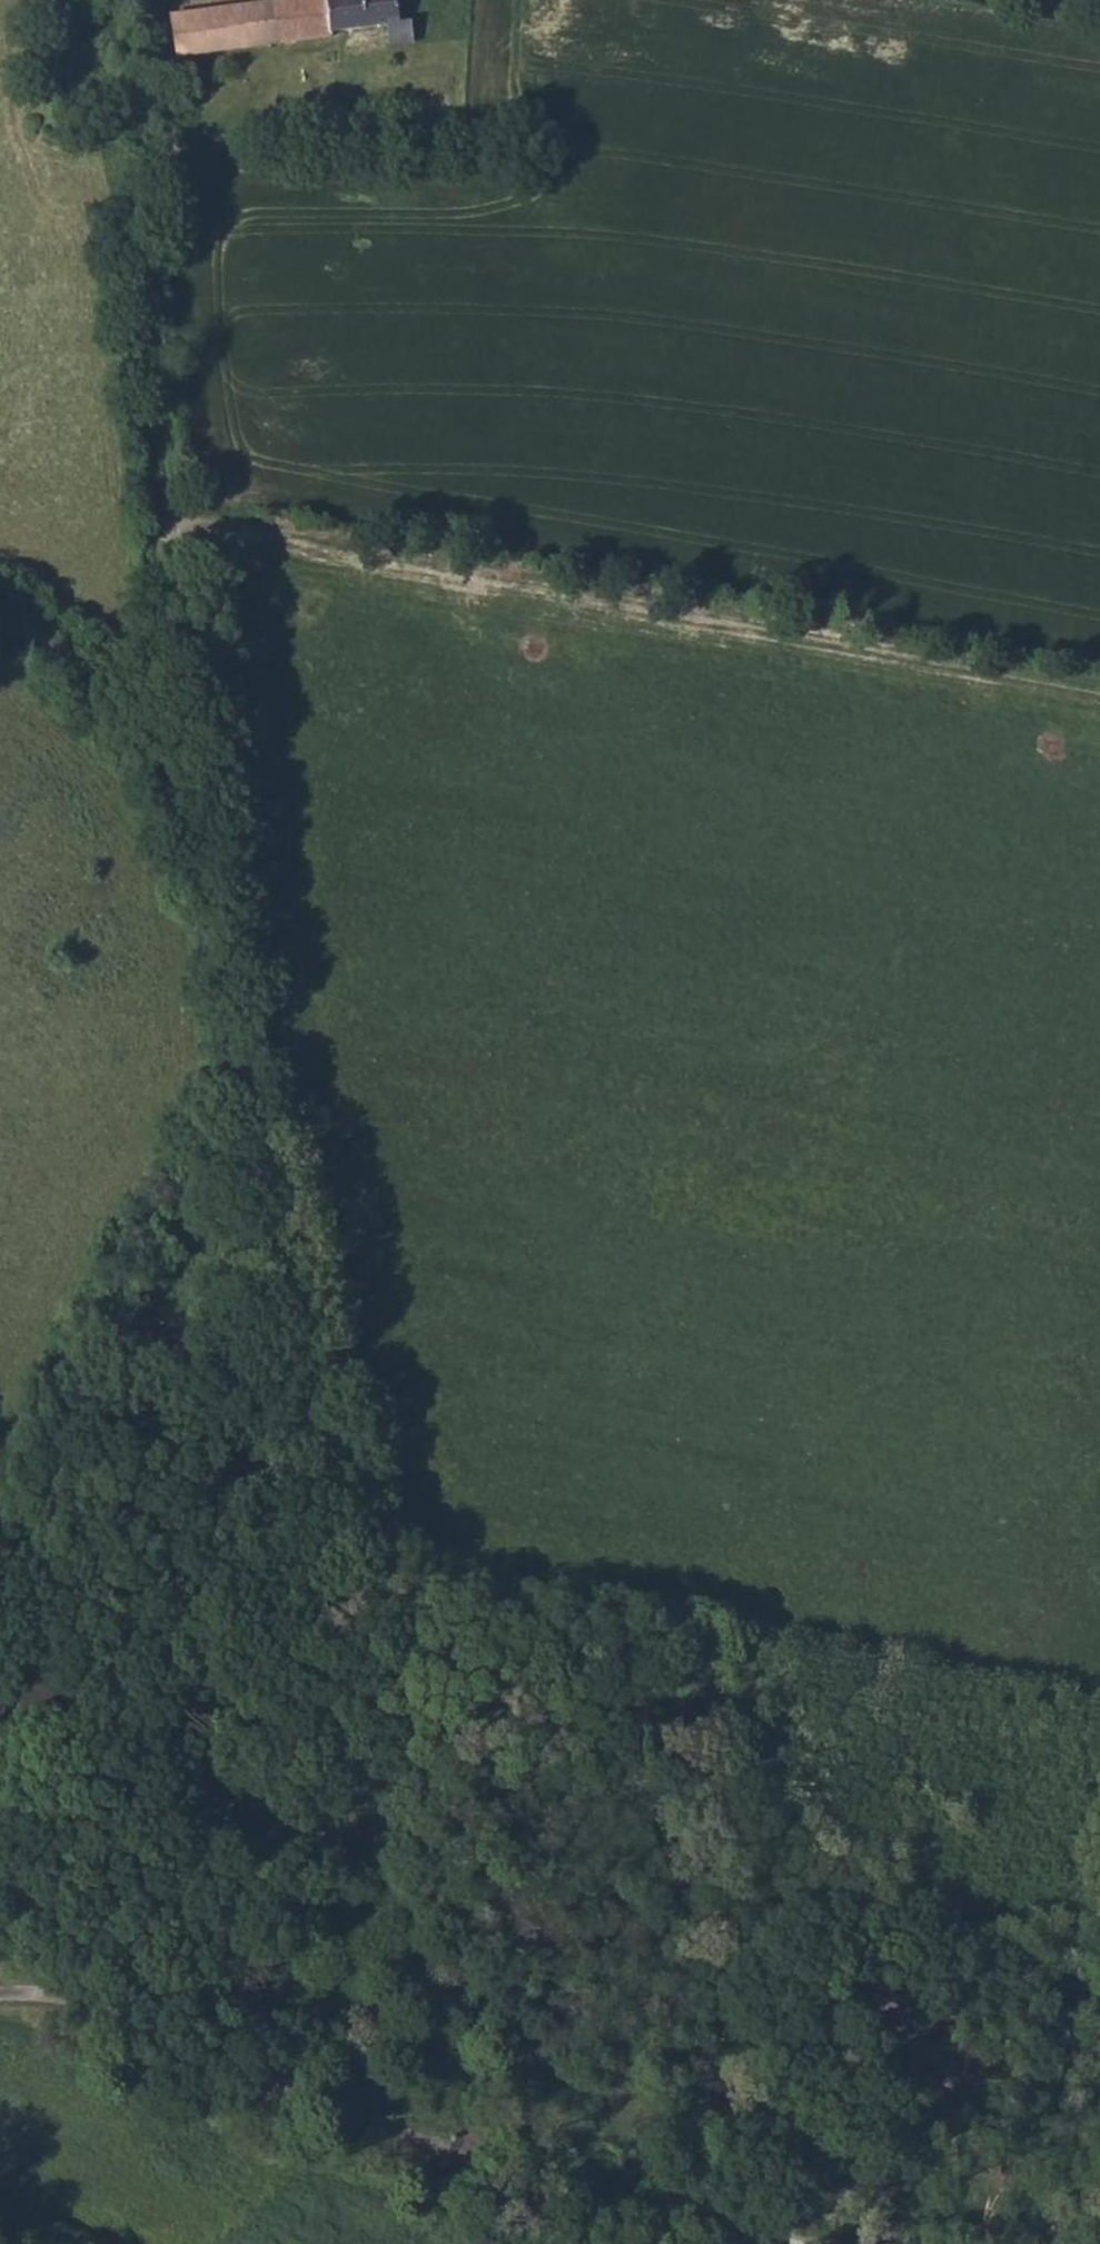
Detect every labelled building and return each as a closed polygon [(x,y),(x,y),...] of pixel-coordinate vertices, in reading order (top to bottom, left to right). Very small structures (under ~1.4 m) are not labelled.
[(390,47),(414,43),(414,42),(412,21),(400,21),(397,0),(285,0),(171,16),(177,57),(330,35),(330,32),(387,24),(390,47)]
